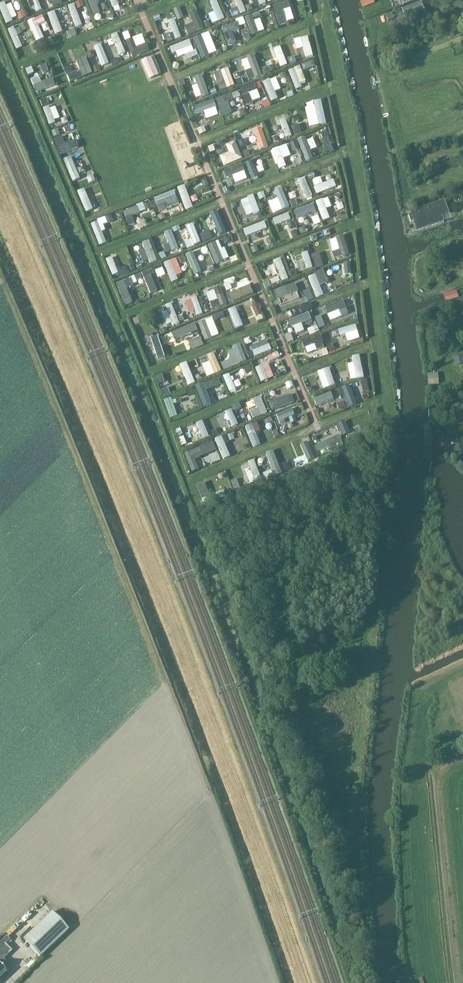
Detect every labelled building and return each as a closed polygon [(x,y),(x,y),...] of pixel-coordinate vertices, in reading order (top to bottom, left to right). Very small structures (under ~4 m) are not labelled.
[(33,13),(39,11),(36,0),(29,0),(33,13)] [(243,12),(240,0),(233,0),(236,13),(243,12)] [(281,10),(289,7),(286,0),(281,0),(270,4),(277,25),(285,23),(281,10)] [(425,13),(421,1),(411,4),(401,8),(402,10),(404,15),(406,21),(425,13)] [(15,20),(9,3),(3,5),(3,3),(0,3),(0,18),(2,24),(15,20)] [(75,28),(81,26),(71,3),(65,5),(75,28)] [(193,9),(186,12),(191,25),(199,22),(193,9)] [(45,14),(54,35),(60,32),(52,11),(45,14)] [(37,26),(43,23),(40,15),(24,22),(34,43),(43,39),(37,26)] [(167,20),(172,40),(178,39),(173,18),(167,20)] [(224,37),(238,32),(234,21),(220,26),(224,37)] [(18,26),(20,32),(27,29),(24,23),(18,26)] [(11,28),(5,30),(14,50),(20,48),(11,28)] [(116,32),(109,35),(117,55),(124,53),(116,32)] [(303,56),(311,54),(306,34),(298,36),(303,56)] [(143,43),(134,46),(132,38),(124,41),(128,54),(145,48),(143,43)] [(105,39),(101,41),(107,51),(110,49),(105,39)] [(183,55),(184,59),(194,57),(189,40),(167,46),(169,54),(174,52),(175,57),(183,55)] [(103,48),(96,50),(101,68),(107,67),(103,48)] [(82,55),(76,57),(80,68),(86,66),(82,55)] [(250,75),(256,73),(252,55),(239,59),(242,71),(249,69),(250,75)] [(141,61),(149,79),(159,75),(151,57),(141,61)] [(116,58),(109,61),(111,67),(118,64),(116,58)] [(231,85),(226,69),(216,72),(214,64),(202,68),(204,76),(212,74),(214,81),(223,78),(226,87),(231,85)] [(298,82),(304,80),(298,64),(287,68),(294,88),(300,86),(298,82)] [(28,78),(34,93),(53,85),(50,78),(39,82),(36,75),(28,78)] [(201,75),(195,76),(198,93),(204,92),(201,75)] [(316,130),(325,129),(321,96),(313,97),(316,130)] [(195,105),(197,114),(215,111),(214,102),(195,105)] [(227,116),(224,103),(216,105),(220,118),(227,116)] [(58,121),(54,106),(47,108),(46,106),(41,107),(46,124),(58,121)] [(283,117),(278,119),(284,137),(290,135),(283,117)] [(251,129),(255,150),(265,148),(261,127),(251,129)] [(223,145),(226,153),(216,157),(222,169),(240,161),(231,141),(223,145)] [(283,145),(271,149),(277,168),(284,166),(282,159),(287,157),(283,145)] [(225,177),(241,170),(239,164),(222,171),(225,177)] [(77,172),(67,175),(72,187),(81,183),(77,172)] [(93,175),(87,177),(89,183),(95,181),(93,175)] [(330,178),(312,186),(315,193),(333,186),(330,178)] [(296,192),(299,199),(310,195),(305,180),(298,183),(301,190),(296,192)] [(183,186),(175,189),(184,212),(191,209),(183,186)] [(431,203),(429,198),(431,198),(427,186),(416,190),(422,208),(415,210),(419,222),(426,220),(428,226),(438,222),(437,217),(444,214),(440,201),(431,203)] [(280,211),(288,208),(280,188),(272,191),(280,211)] [(292,191),(286,193),(288,199),(294,196),(292,191)] [(190,203),(196,201),(194,195),(188,197),(190,203)] [(246,197),(252,215),(258,213),(251,195),(246,197)] [(314,200),(321,220),(327,218),(320,198),(314,200)] [(175,199),(164,203),(166,208),(177,204),(175,199)] [(291,212),(295,220),(313,212),(310,204),(291,212)] [(215,211),(207,214),(217,237),(224,234),(215,211)] [(273,226),(289,222),(287,213),(271,218),(273,226)] [(262,221),(241,231),(244,237),(265,228),(262,221)] [(97,247),(104,245),(96,223),(89,225),(97,247)] [(191,246),(197,245),(193,225),(183,227),(184,237),(189,236),(191,246)] [(163,234),(171,253),(178,250),(169,232),(163,234)] [(206,232),(200,234),(204,241),(209,239),(206,232)] [(342,235),(334,236),(338,256),(346,255),(342,235)] [(213,266),(221,263),(213,243),(206,246),(213,266)] [(140,259),(145,257),(149,266),(155,263),(148,244),(136,249),(140,259)] [(306,251),(299,253),(305,270),(311,268),(306,251)] [(158,255),(160,261),(166,258),(163,253),(158,255)] [(205,272),(212,269),(204,253),(198,255),(205,272)] [(278,258),(271,261),(279,283),(287,280),(278,258)] [(168,261),(162,264),(170,284),(177,281),(168,261)] [(246,279),(243,274),(234,279),(232,274),(226,277),(231,286),(246,279)] [(272,290),(275,300),(296,294),(293,285),(272,290)] [(247,287),(227,295),(230,303),(250,295),(247,287)] [(309,289),(303,291),(307,302),(313,299),(309,289)] [(458,290),(446,294),(448,301),(460,297),(458,290)] [(207,303),(215,301),(213,291),(204,293),(207,303)] [(194,297),(188,299),(196,317),(202,315),(194,297)] [(324,314),(344,308),(341,299),(321,305),(324,314)] [(171,304),(174,312),(183,309),(180,301),(171,304)] [(216,301),(208,304),(210,309),(218,307),(216,301)] [(171,326),(178,323),(169,304),(158,308),(164,322),(169,320),(171,326)] [(233,307),(226,310),(234,329),(241,326),(233,307)] [(290,327),(309,320),(307,313),(287,320),(290,327)] [(205,327),(211,324),(207,317),(201,320),(205,327)] [(354,324),(335,328),(336,335),(356,331),(354,324)] [(158,339),(149,341),(153,359),(162,357),(158,339)] [(239,343),(233,344),(237,363),(244,361),(239,343)] [(267,343),(250,349),(252,355),(270,349),(267,343)] [(331,344),(327,347),(331,353),(335,350),(331,344)] [(277,352),(267,356),(269,361),(279,357),(278,352),(277,352)] [(462,363),(462,359),(462,355),(454,357),(455,364),(462,363)] [(226,361),(220,364),(223,371),(229,368),(226,361)] [(428,385),(438,384),(437,373),(427,373),(428,385)] [(170,394),(169,389),(166,388),(161,390),(164,396),(170,394)] [(337,404),(339,410),(345,407),(342,402),(337,404)] [(347,426),(340,429),(342,435),(349,432),(347,426)] [(187,445),(184,437),(179,439),(181,447),(187,445)] [(290,469),(286,461),(281,464),(285,471),(290,469)] [(266,481),(274,478),(271,470),(262,474),(266,481)] [(68,929),(52,912),(23,940),(39,957),(68,929)] [(11,933),(0,943),(0,961),(17,944),(13,939),(15,937),(11,933)]
